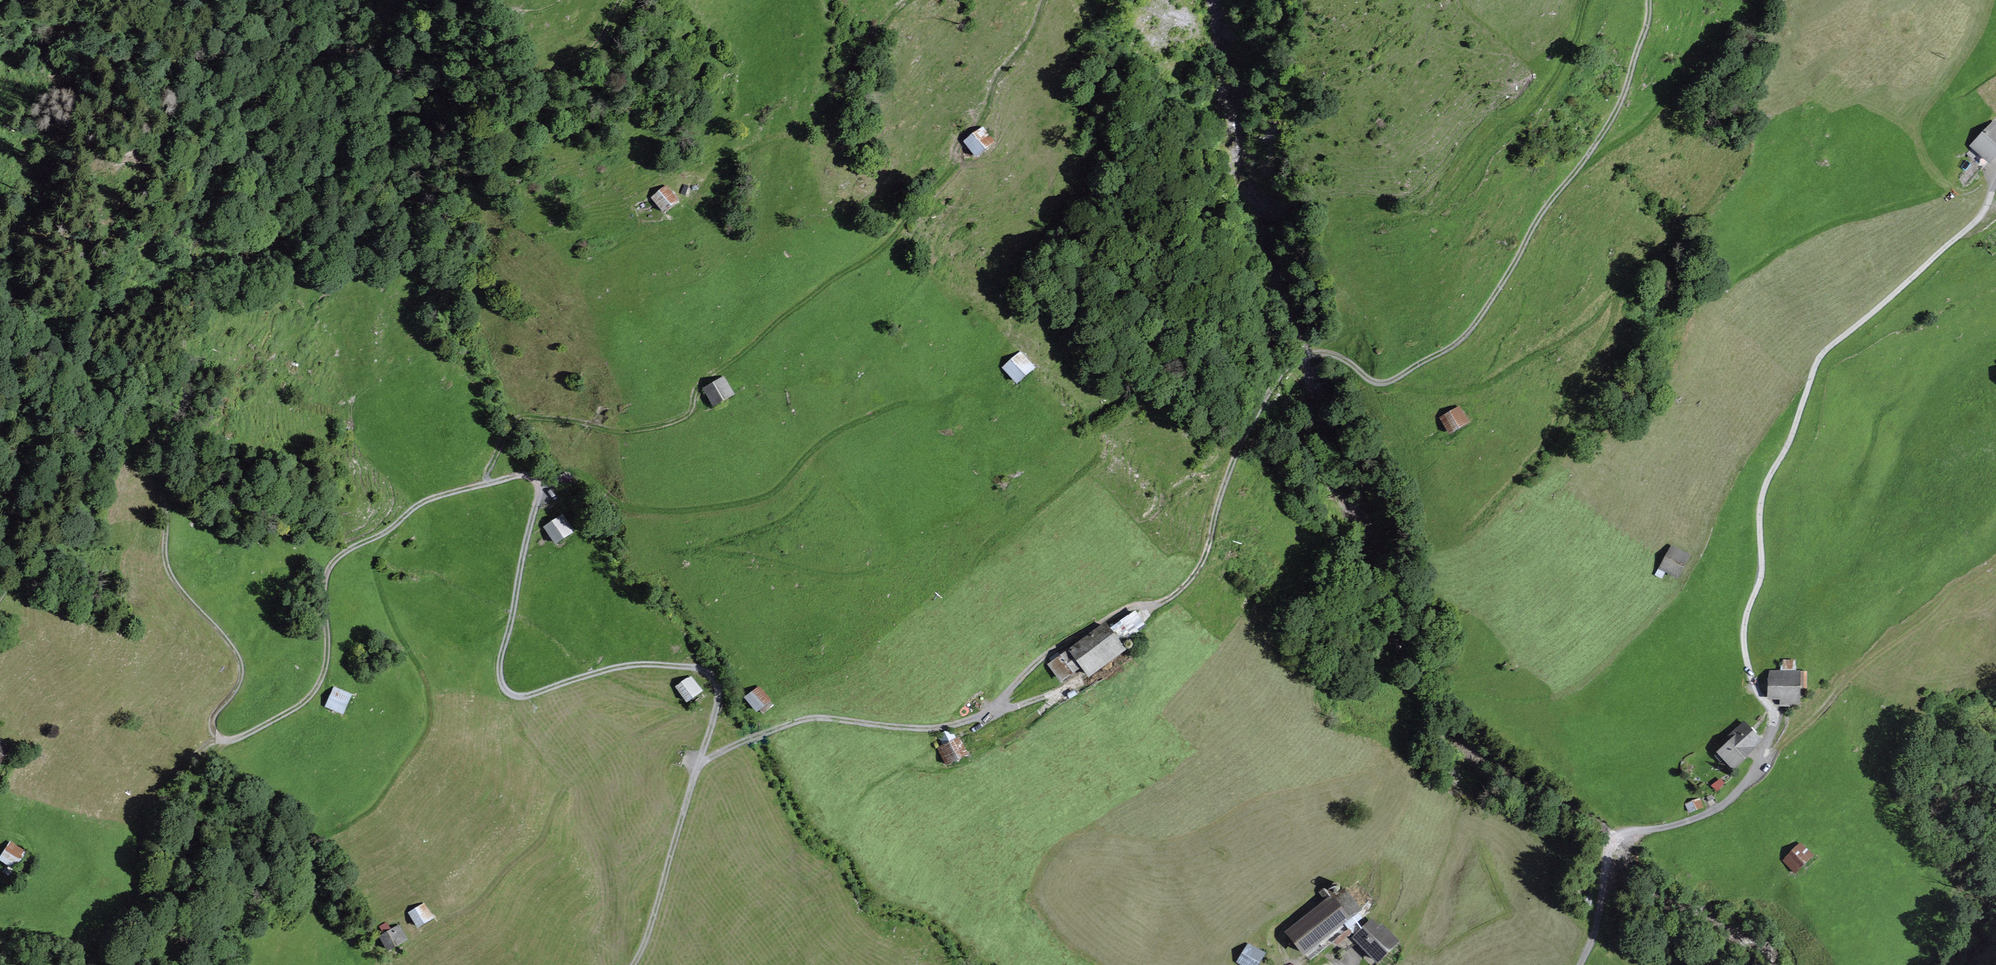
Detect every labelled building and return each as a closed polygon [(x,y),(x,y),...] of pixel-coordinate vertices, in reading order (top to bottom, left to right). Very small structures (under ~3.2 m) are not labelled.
[(1988,121),(1960,148),(1980,167),(1995,151),(1995,129),(1988,121)] [(994,125),(975,142),(993,162),(1012,145),(994,125)] [(694,206),(675,187),(663,199),(682,218),(694,206)] [(1015,351),(994,365),(1006,382),(1026,368),(1015,351)] [(737,378),(717,389),(729,410),(749,399),(737,378)] [(1453,404),(1431,414),(1439,433),(1462,423),(1453,404)] [(567,519),(551,530),(565,550),(581,538),(567,519)] [(1684,552),(1668,542),(1653,564),(1669,575),(1684,552)] [(1105,621),(1046,661),(1058,679),(1075,667),(1083,679),(1125,651),(1105,621)] [(1794,669),(1765,669),(1763,692),(1777,704),(1794,705),(1794,669)] [(710,697),(695,680),(682,691),(696,708),(710,697)] [(351,695),(335,689),(327,706),(343,713),(351,695)] [(785,707),(768,692),(757,705),(774,720),(785,707)] [(1742,723),(1712,749),(1728,767),(1758,741),(1742,723)] [(951,728),(931,736),(940,761),(961,754),(951,728)] [(3,742),(0,747),(0,762),(15,771),(24,756),(3,742)] [(1796,841),(1776,858),(1788,872),(1808,855),(1796,841)] [(49,856),(23,844),(14,863),(39,875),(49,856)] [(1327,895),(1281,929),(1297,951),(1344,917),(1327,895)] [(435,904),(421,915),(433,932),(448,921),(435,904)] [(1371,925),(1364,917),(1346,931),(1370,960),(1395,940),(1378,919),(1371,925)] [(410,924),(392,936),(404,953),(422,942),(410,924)] [(1243,940),(1230,962),(1235,964),(1252,964),(1261,951),(1243,940)]
